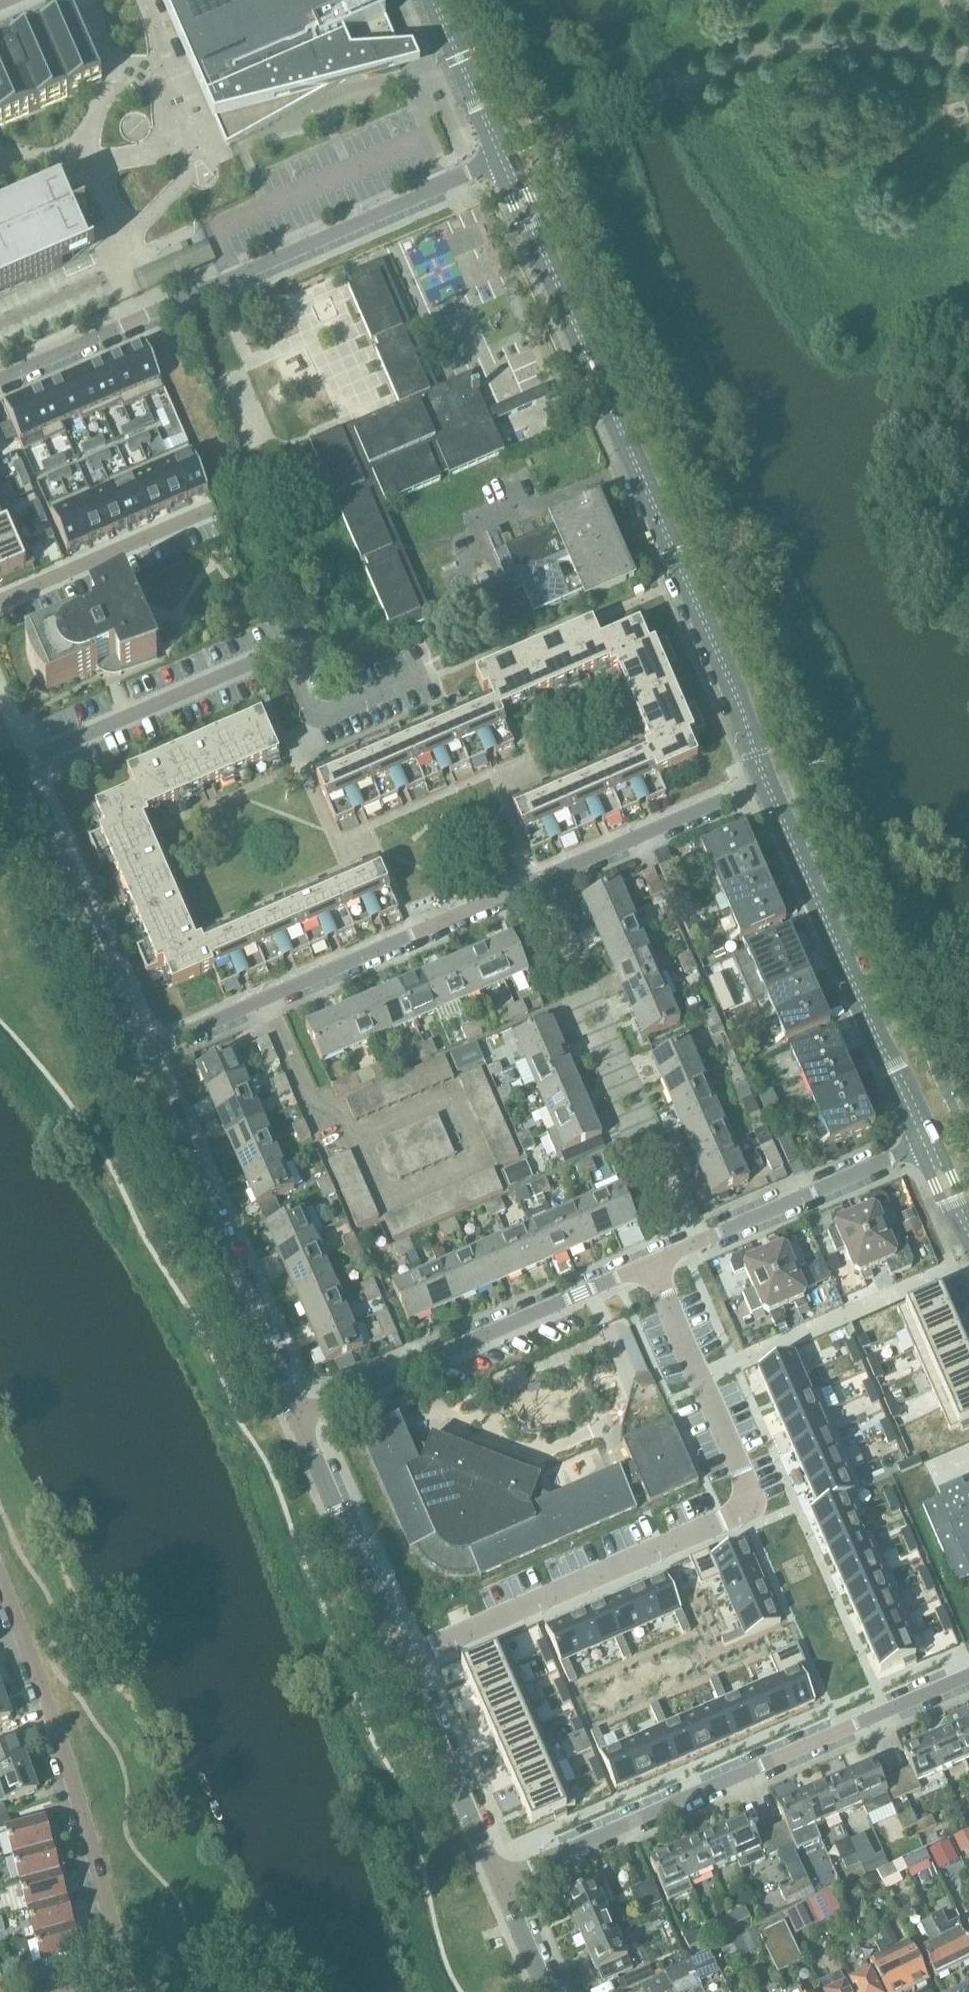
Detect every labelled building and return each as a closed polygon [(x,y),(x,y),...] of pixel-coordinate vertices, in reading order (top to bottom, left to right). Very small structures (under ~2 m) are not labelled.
[(226,148),(233,143),(330,90),(420,66),(411,44),(399,51),(395,41),(382,11),(377,0),(161,0),(226,148)] [(102,81),(74,16),(0,48),(0,125),(102,81)] [(95,252),(94,250),(89,252),(78,226),(74,217),(76,217),(75,215),(73,216),(62,190),(64,189),(63,188),(0,215),(0,293),(95,252)] [(505,548),(506,547),(499,531),(488,535),(506,577),(429,611),(383,505),(386,504),(386,505),(387,504),(440,481),(441,481),(439,477),(448,473),(449,477),(451,477),(450,476),(503,453),(504,454),(505,453),(491,423),(535,404),(536,404),(551,397),(546,386),(487,412),(478,392),(480,391),(478,387),(476,388),(470,374),(438,388),(382,261),(347,276),(352,286),(348,288),(348,289),(349,288),(372,341),(371,342),(371,343),(375,341),(379,350),(375,351),(376,352),(399,405),(399,406),(400,406),(403,413),(356,433),(353,425),(310,444),(310,445),(311,445),(334,498),(338,497),(342,506),(338,508),(338,509),(339,508),(362,561),(361,561),(361,562),(365,561),(369,569),(365,571),(366,572),(389,625),(389,626),(393,624),(397,634),(431,620),(434,627),(435,628),(523,589),(505,548)] [(145,350),(126,358),(141,395),(161,386),(145,350)] [(126,358),(106,367),(122,403),(141,395),(126,358)] [(106,367),(86,376),(102,412),(122,403),(106,367)] [(86,376),(66,384),(82,420),(102,412),(86,376)] [(66,384),(46,393),(62,429),(82,420),(66,384)] [(46,393),(27,402),(42,438),(62,429),(46,393)] [(27,402),(7,410),(15,429),(18,437),(22,444),(23,446),(42,438),(27,402)] [(175,415),(164,420),(168,427),(179,423),(175,415)] [(179,423),(168,427),(171,435),(182,430),(179,423)] [(145,424),(134,429),(137,436),(148,431),(145,424)] [(15,429),(4,434),(7,441),(18,437),(15,429)] [(134,429),(123,434),(126,441),(137,436),(134,429)] [(18,437),(7,441),(11,449),(22,444),(18,437)] [(152,439),(141,444),(144,451),(155,446),(152,439)] [(106,441),(95,446),(98,454),(109,449),(106,441)] [(141,444),(130,448),(133,456),(144,451),(141,444)] [(95,446),(84,451),(87,458),(98,454),(95,446)] [(112,456),(101,461),(104,468),(115,463),(112,456)] [(66,459),(55,463),(58,471),(69,466),(66,459)] [(101,461),(90,466),(93,473),(104,468),(101,461)] [(55,463),(44,468),(47,476),(58,471),(55,463)] [(195,465),(175,474),(191,509),(211,501),(195,465)] [(24,468),(16,472),(21,483),(28,479),(24,468)] [(63,477),(61,478),(65,485),(76,481),(72,473),(63,477)] [(175,474),(155,482),(171,518),(191,509),(175,474)] [(61,478),(50,483),(54,490),(65,485),(61,478)] [(28,479),(21,483),(26,494),(33,490),(28,479)] [(155,482),(136,491),(151,526),(171,518),(155,482)] [(136,491),(116,500),(131,535),(151,526),(136,491)] [(116,500),(96,508),(112,544),(131,535),(116,500)] [(596,501),(597,501),(596,500),(549,521),(552,527),(581,594),(584,600),(631,580),(630,578),(630,579),(596,501)] [(41,508),(34,511),(38,522),(46,519),(41,508)] [(96,508),(76,517),(92,552),(112,544),(96,508)] [(0,515),(0,539),(9,535),(1,515),(0,515)] [(76,517),(56,526),(72,561),(92,552),(76,517)] [(46,519),(38,522),(43,533),(50,530),(46,519)] [(581,594),(552,527),(506,547),(505,548),(523,589),(534,614),(535,614),(535,613),(581,594)] [(0,539),(0,562),(18,555),(9,535),(0,539)] [(54,539),(43,544),(47,551),(58,546),(54,539)] [(0,562),(0,586),(27,574),(18,555),(0,562)] [(51,688),(46,690),(47,691),(98,669),(96,664),(110,658),(110,659),(116,657),(121,669),(120,669),(121,670),(157,658),(149,639),(147,629),(143,620),(139,611),(133,603),(125,584),(91,602),(92,604),(93,603),(98,615),(92,618),(95,624),(81,630),(77,620),(26,643),(26,644),(31,642),(51,688)] [(598,643),(608,666),(609,666),(611,671),(617,669),(624,686),(665,669),(676,664),(666,640),(649,647),(640,625),(598,643)] [(588,675),(608,666),(598,643),(591,626),(575,632),(580,642),(581,642),(582,645),(580,646),(583,651),(579,652),(588,675)] [(547,644),(565,685),(588,675),(579,652),(583,651),(580,646),(582,645),(581,642),(580,642),(575,632),(547,644)] [(425,644),(431,659),(442,654),(436,640),(425,644)] [(521,704),(565,685),(547,644),(503,663),(521,704)] [(500,713),(521,704),(503,663),(476,675),(487,702),(494,699),(500,713)] [(665,669),(624,686),(643,729),(683,711),(665,669)] [(449,719),(469,765),(514,745),(500,713),(494,699),(487,702),(472,709),(467,699),(457,704),(461,713),(449,719)] [(694,706),(683,711),(643,729),(650,747),(646,749),(658,776),(698,759),(688,737),(705,730),(694,706)] [(405,738),(424,784),(469,765),(449,719),(437,724),(433,714),(412,723),(416,733),(405,738)] [(279,757),(262,716),(216,736),(234,776),(279,757)] [(361,757),(380,803),(424,784),(405,738),(393,743),(389,733),(368,742),(372,752),(361,757)] [(216,736),(173,754),(191,795),(234,776),(216,736)] [(666,794),(658,776),(646,749),(634,754),(630,745),(609,753),(613,763),(601,768),(621,814),(666,794)] [(316,776),(336,822),(380,803),(361,757),(349,762),(345,753),(324,762),(328,771),(316,776)] [(173,754),(128,774),(136,792),(145,815),(146,814),(158,809),(158,810),(159,810),(159,809),(191,795),(173,754)] [(557,787),(577,833),(621,814),(601,768),(590,773),(585,764),(565,773),(569,782),(557,787)] [(512,807),(532,853),(577,833),(557,787),(546,792),(541,783),(521,792),(525,801),(512,807)] [(89,838),(100,862),(110,858),(151,840),(143,822),(149,819),(146,814),(145,815),(136,792),(96,809),(106,831),(89,838)] [(710,872),(756,852),(755,852),(753,853),(744,831),(746,830),(745,829),(690,853),(695,864),(707,859),(713,871),(710,872)] [(151,840),(110,858),(129,901),(170,883),(151,840)] [(665,850),(654,855),(659,867),(670,862),(665,850)] [(720,894),(720,895),(765,875),(763,876),(753,854),(756,853),(756,852),(710,872),(711,873),(713,872),(722,893),(720,894)] [(398,911),(378,865),(366,870),(362,861),(341,870),(345,879),(333,884),(353,930),(398,911)] [(659,867),(669,890),(680,885),(670,862),(659,867)] [(730,917),(730,918),(775,898),(775,897),(773,898),(763,877),(766,876),(765,875),(720,895),(721,896),(723,894),(732,916),(730,917)] [(353,930),(333,884),(322,889),(318,880),(297,889),(301,898),(289,903),(309,949),(353,930)] [(129,901),(148,943),(188,926),(170,883),(129,901)] [(591,924),(592,924),(628,908),(619,886),(620,885),(620,884),(582,900),(583,902),(584,901),(594,923),(591,924)] [(743,940),(781,923),(785,921),(785,920),(783,921),(773,899),(776,898),(775,898),(730,918),(733,917),(742,939),(740,940),(740,941),(743,940)] [(309,949),(289,903),(278,908),(274,899),(253,908),(257,917),(245,922),(265,969),(309,949)] [(594,924),(604,946),(638,931),(628,908),(592,924),(592,925),(594,924)] [(658,913),(662,921),(674,916),(670,908),(658,913)] [(674,916),(662,921),(665,929),(677,924),(674,916)] [(265,969),(245,922),(234,928),(230,918),(209,927),(213,937),(201,942),(213,970),(221,988),(265,969)] [(743,940),(747,951),(786,934),(781,923),(743,940)] [(213,970),(201,942),(196,944),(188,926),(148,943),(137,948),(147,972),(164,965),(173,987),(213,970)] [(611,969),(611,970),(648,954),(638,931),(604,946),(614,968),(611,969)] [(755,974),(755,975),(800,955),(800,954),(798,956),(788,934),(791,933),(790,932),(786,934),(747,951),(745,952),(745,953),(748,952),(757,973),(755,974)] [(512,938),(489,948),(504,982),(527,973),(527,974),(529,974),(512,936),(511,937),(512,938)] [(466,955),(482,992),(504,982),(489,948),(467,958),(466,955)] [(678,958),(682,966),(693,961),(690,953),(678,958)] [(614,969),(624,991),(658,977),(648,954),(611,970),(612,971),(614,969)] [(466,958),(444,968),(459,1002),(482,992),(466,955),(465,956),(466,958)] [(765,997),(765,998),(810,978),(810,977),(808,978),(798,957),(800,956),(800,955),(755,975),(755,976),(758,975),(767,996),(765,997)] [(693,961),(682,966),(685,974),(697,969),(693,961)] [(421,975),(420,975),(436,1012),(459,1002),(444,968),(422,977),(421,975)] [(421,978),(399,988),(413,1022),(436,1012),(420,975),(421,978)] [(631,1015),(668,999),(658,977),(624,991),(633,1014),(631,1015)] [(775,1020),(820,1000),(817,1001),(808,979),(810,978),(765,998),(768,997),(777,1019),(775,1020)] [(375,995),(391,1032),(413,1022),(399,988),(376,997),(375,995)] [(714,993),(721,1010),(733,1005),(725,988),(714,993)] [(375,998),(353,1007),(368,1042),(391,1032),(375,995),(374,995),(375,998)] [(668,999),(631,1015),(631,1016),(634,1015),(643,1037),(642,1037),(642,1039),(680,1022),(679,1021),(678,1022),(668,999)] [(787,1042),(819,1029),(830,1024),(830,1023),(827,1024),(818,1002),(820,1001),(820,1000),(775,1020),(775,1021),(778,1020),(787,1041),(784,1042),(785,1043),(787,1042)] [(523,1002),(515,1006),(520,1018),(528,1014),(523,1002)] [(520,1018),(515,1006),(507,1009),(512,1021),(520,1018)] [(330,1014),(329,1015),(345,1052),(368,1042),(353,1007),(331,1017),(330,1014)] [(703,1015),(706,1023),(718,1018),(715,1010),(703,1015)] [(345,1052),(329,1015),(330,1017),(308,1027),(307,1025),(306,1026),(322,1063),(323,1063),(323,1061),(345,1052)] [(718,1018),(706,1023),(710,1031),(721,1026),(718,1018)] [(477,1022),(469,1026),(474,1037),(482,1034),(477,1022)] [(516,1038),(526,1061),(563,1045),(562,1044),(560,1045),(551,1024),(552,1023),(552,1022),(514,1038),(515,1039),(516,1038)] [(474,1037),(469,1026),(461,1029),(466,1041),(474,1037)] [(787,1042),(792,1053),(824,1039),(819,1029),(787,1042)] [(800,1077),(800,1078),(845,1058),(845,1057),(842,1058),(833,1037),(835,1036),(835,1035),(824,1039),(792,1053),(790,1054),(790,1056),(793,1054),(802,1076),(800,1077)] [(256,1042),(267,1066),(278,1061),(268,1037),(256,1042)] [(453,1052),(460,1070),(486,1059),(479,1041),(453,1052)] [(432,1042),(424,1045),(429,1057),(437,1054),(432,1042)] [(660,1083),(661,1083),(698,1067),(688,1045),(689,1044),(689,1043),(651,1059),(652,1061),(653,1060),(663,1082),(660,1083)] [(429,1057),(424,1045),(416,1049),(421,1061),(429,1057)] [(526,1061),(536,1084),(570,1069),(560,1047),(563,1046),(563,1045),(526,1061)] [(205,1092),(206,1092),(243,1077),(233,1054),(234,1053),(234,1052),(196,1068),(197,1070),(198,1069),(208,1090),(205,1092)] [(444,1057),(433,1062),(443,1084),(454,1079),(444,1057)] [(810,1100),(855,1081),(855,1080),(852,1081),(843,1060),(845,1058),(800,1078),(803,1077),(812,1099),(810,1100)] [(386,1062),(378,1065),(383,1077),(391,1074),(386,1062)] [(433,1062),(422,1067),(432,1089),(443,1084),(433,1062)] [(487,1069),(491,1077),(502,1072),(499,1064),(487,1069)] [(383,1077),(378,1065),(370,1069),(376,1080),(383,1077)] [(422,1067),(411,1071),(421,1093),(432,1089),(422,1067)] [(663,1083),(673,1105),(707,1090),(698,1067),(661,1083),(661,1084),(663,1083)] [(727,1072),(731,1080),(743,1074),(739,1067),(727,1072)] [(459,1079),(464,1090),(486,1080),(481,1069),(459,1079)] [(536,1084),(546,1106),(582,1090),(580,1091),(570,1069),(536,1084)] [(411,1071),(400,1076),(410,1098),(421,1093),(411,1071)] [(743,1074),(731,1080),(734,1088),(746,1083),(743,1074)] [(332,1086),(337,1097),(360,1087),(356,1075),(332,1086)] [(272,1081),(276,1089),(288,1084),(284,1076),(272,1081)] [(400,1076),(390,1081),(399,1103),(410,1098),(400,1076)] [(209,1092),(218,1114),(253,1099),(243,1077),(206,1092),(206,1093),(209,1092)] [(464,1090),(468,1101),(490,1091),(486,1080),(464,1090)] [(390,1081),(379,1085),(388,1107),(399,1103),(390,1081)] [(819,1122),(820,1123),(865,1103),(862,1104),(853,1082),(855,1081),(810,1100),(810,1101),(812,1100),(822,1121),(819,1122)] [(288,1084),(276,1089),(279,1097),(291,1091),(288,1084)] [(379,1085),(368,1090),(378,1112),(388,1107),(379,1085)] [(497,1091),(500,1099),(512,1094),(509,1086),(497,1091)] [(368,1090),(357,1095),(367,1117),(378,1112),(368,1090)] [(546,1106),(555,1129),(590,1114),(580,1092),(583,1091),(582,1090),(546,1106)] [(680,1128),(681,1129),(717,1113),(707,1090),(673,1105),(683,1127),(680,1128)] [(468,1101),(473,1112),(495,1102),(490,1091),(468,1101)] [(758,1096),(768,1119),(779,1114),(769,1092),(758,1096)] [(512,1094),(500,1099),(504,1107),(516,1102),(512,1094)] [(367,1117),(357,1095),(346,1100),(355,1122),(367,1117)] [(225,1137),(225,1138),(262,1122),(253,1099),(218,1114),(228,1136),(225,1137)] [(473,1112),(478,1123),(500,1113),(495,1102),(473,1112)] [(865,1103),(820,1123),(820,1124),(822,1123),(832,1144),(829,1145),(830,1146),(875,1126),(875,1125),(872,1126),(863,1105),(865,1104),(865,1103)] [(747,1117),(751,1125),(763,1120),(759,1112),(747,1117)] [(478,1123),(483,1133),(505,1124),(500,1113),(478,1123)] [(683,1128),(693,1150),(727,1135),(717,1113),(681,1129),(683,1128)] [(590,1114),(555,1129),(565,1152),(564,1152),(564,1154),(602,1137),(601,1136),(600,1137),(590,1114)] [(438,1116),(427,1121),(435,1141),(446,1136),(438,1116)] [(763,1120),(751,1125),(754,1133),(766,1128),(763,1120)] [(292,1126),(296,1135),(308,1129),(304,1121),(292,1126)] [(427,1121),(416,1126),(425,1146),(435,1141),(427,1121)] [(228,1137),(238,1160),(272,1145),(262,1122),(225,1138),(226,1138),(228,1137)] [(483,1133),(487,1144),(509,1135),(505,1124),(483,1133)] [(416,1126),(405,1130),(414,1151),(425,1146),(416,1126)] [(308,1129),(296,1135),(299,1142),(311,1137),(308,1129)] [(405,1130),(394,1135),(403,1155),(414,1151),(405,1130)] [(517,1137),(520,1145),(532,1140),(528,1132),(517,1137)] [(382,1140),(391,1160),(403,1155),(394,1135),(382,1140)] [(487,1144),(492,1155),(514,1145),(509,1135),(487,1144)] [(700,1174),(737,1158),(727,1135),(693,1150),(702,1173),(700,1174)] [(446,1136),(435,1141),(444,1161),(455,1156),(446,1136)] [(778,1141),(788,1164),(800,1159),(789,1136),(778,1141)] [(532,1140),(520,1145),(524,1153),(535,1147),(532,1140)] [(435,1141),(425,1146),(433,1166),(444,1161),(435,1141)] [(761,1148),(771,1171),(783,1167),(772,1143),(761,1148)] [(245,1183),(282,1167),(272,1145),(238,1160),(247,1182),(245,1183)] [(514,1145),(492,1155),(497,1166),(519,1157),(514,1145)] [(425,1146),(414,1151),(422,1171),(433,1166),(425,1146)] [(414,1151),(403,1155),(412,1175),(422,1171),(414,1151)] [(328,1161),(333,1173),(355,1163),(350,1152),(328,1161)] [(403,1155),(391,1160),(400,1181),(412,1175),(403,1155)] [(737,1158),(700,1174),(701,1175),(703,1174),(712,1196),(711,1196),(712,1198),(749,1181),(748,1180),(747,1181),(737,1158)] [(529,1159),(504,1167),(510,1185),(535,1177),(529,1159)] [(591,1160),(583,1163),(588,1175),(596,1171),(591,1160)] [(333,1173),(338,1184),(360,1174),(355,1163),(333,1173)] [(588,1175),(583,1163),(575,1167),(580,1178),(588,1175)] [(282,1167),(245,1183),(245,1184),(248,1183),(258,1205),(256,1205),(257,1207),(294,1190),(293,1189),(292,1190),(282,1167)] [(493,1170),(483,1174),(492,1196),(503,1192),(493,1170)] [(338,1184),(343,1194),(365,1185),(360,1174),(338,1184)] [(483,1174),(472,1179),(481,1201),(492,1196),(483,1174)] [(317,1183),(320,1191),(332,1186),(329,1178),(317,1183)] [(472,1179),(461,1184),(471,1206),(481,1201),(472,1179)] [(546,1179),(538,1183),(543,1195),(551,1191),(546,1179)] [(543,1195),(538,1183),(530,1186),(535,1198),(543,1195)] [(461,1184),(450,1188),(460,1210),(471,1206),(461,1184)] [(343,1194),(347,1205),(369,1196),(365,1185),(343,1194)] [(332,1186),(320,1191),(324,1199),(336,1194),(332,1186)] [(621,1189),(599,1198),(614,1233),(636,1223),(637,1225),(638,1224),(621,1187),(620,1187),(621,1189)] [(450,1188),(439,1194),(448,1216),(460,1210),(450,1188)] [(439,1194),(428,1198),(437,1220),(448,1216),(439,1194)] [(862,1211),(855,1214),(866,1241),(888,1231),(879,1211),(890,1206),(886,1198),(880,1194),(859,1203),(862,1211)] [(347,1205),(352,1216),(374,1207),(369,1196),(347,1205)] [(428,1198),(417,1203),(427,1225),(437,1220),(428,1198)] [(599,1198),(576,1208),(592,1245),(591,1242),(614,1233),(599,1198)] [(500,1199),(492,1203),(497,1214),(505,1211),(500,1199)] [(417,1203),(406,1208),(416,1230),(427,1225),(417,1203)] [(497,1214),(492,1203),(484,1206),(490,1218),(497,1214)] [(374,1207),(352,1216),(357,1227),(379,1218),(374,1207)] [(406,1208),(395,1212),(405,1234),(416,1230),(406,1208)] [(576,1208),(553,1218),(568,1253),(590,1243),(591,1245),(592,1245),(576,1208)] [(837,1253),(844,1250),(866,1241),(855,1214),(847,1218),(843,1210),(834,1214),(837,1222),(835,1229),(827,1232),(837,1253)] [(898,1216),(902,1225),(916,1219),(912,1210),(898,1216)] [(275,1251),(312,1235),(302,1213),(304,1212),(303,1211),(266,1227),(266,1229),(268,1228),(277,1250),(275,1251)] [(405,1234),(395,1212),(384,1217),(393,1239),(405,1234)] [(553,1218),(530,1228),(546,1265),(547,1265),(546,1262),(568,1253),(553,1218)] [(455,1219),(447,1223),(452,1234),(460,1231),(455,1219)] [(916,1219),(902,1225),(906,1234),(920,1229),(916,1219)] [(452,1234),(447,1223),(439,1226),(444,1238),(452,1234)] [(530,1228),(508,1238),(523,1272),(545,1263),(546,1265),(530,1228)] [(888,1231),(866,1241),(877,1267),(885,1264),(891,1277),(911,1268),(914,1261),(907,1246),(896,1251),(888,1231)] [(342,1239),(345,1248),(357,1243),(353,1234),(342,1239)] [(278,1251),(287,1273),(322,1258),(312,1235),(275,1251),(275,1252),(278,1251)] [(508,1238),(485,1248),(501,1285),(500,1282),(523,1272),(508,1238)] [(409,1239),(401,1243),(406,1254),(414,1251),(409,1239)] [(771,1250),(764,1254),(775,1280),(806,1267),(798,1248),(795,1247),(792,1246),(789,1247),(787,1249),(781,1246),(777,1239),(768,1243),(771,1250)] [(866,1241),(844,1250),(854,1272),(860,1275),(863,1282),(873,1278),(870,1271),(877,1267),(866,1241)] [(357,1243),(345,1248),(348,1255),(360,1250),(357,1243)] [(406,1254),(401,1243),(393,1246),(398,1258),(406,1254)] [(485,1248),(462,1258),(477,1292),(499,1283),(500,1285),(501,1285),(485,1248)] [(745,1270),(753,1290),(775,1280),(764,1254),(756,1257),(752,1249),(733,1258),(730,1265),(735,1274),(745,1270)] [(295,1296),(295,1297),(332,1281),(322,1258),(287,1273),(297,1295),(295,1296)] [(462,1258),(439,1268),(455,1305),(456,1304),(455,1302),(477,1292),(462,1258)] [(806,1267),(775,1280),(786,1307),(794,1303),(800,1316),(809,1312),(804,1299),(806,1292),(805,1291),(816,1286),(808,1266),(806,1267)] [(439,1268),(416,1278),(431,1312),(454,1302),(455,1305),(439,1268)] [(431,1312),(416,1278),(394,1288),(393,1286),(392,1287),(409,1324),(410,1324),(409,1322),(431,1312)] [(361,1285),(365,1293),(377,1288),(373,1280),(361,1285)] [(775,1280),(753,1290),(742,1294),(751,1315),(762,1310),(763,1311),(769,1314),(772,1322),(782,1318),(779,1310),(786,1307),(775,1280)] [(298,1296),(307,1318),(342,1303),(332,1281),(295,1297),(298,1296)] [(377,1288),(365,1293),(368,1301),(380,1296),(377,1288)] [(917,1293),(906,1298),(908,1303),(906,1304),(915,1325),(950,1310),(941,1289),(919,1298),(917,1293)] [(314,1342),(315,1342),(351,1326),(342,1303),(307,1318),(317,1341),(314,1342)] [(950,1310),(915,1325),(924,1345),(959,1330),(950,1310)] [(375,1316),(386,1339),(397,1334),(387,1311),(375,1316)] [(351,1326),(315,1342),(315,1343),(317,1342),(327,1364),(325,1364),(326,1365),(363,1349),(363,1348),(361,1349),(351,1326)] [(637,1365),(646,1361),(632,1326),(623,1330),(637,1365)] [(959,1330),(924,1345),(933,1365),(967,1349),(959,1330)] [(864,1334),(857,1337),(862,1348),(869,1345),(864,1334)] [(851,1340),(844,1343),(849,1354),(856,1351),(851,1340)] [(779,1359),(757,1369),(766,1389),(801,1374),(792,1354),(790,1354),(788,1349),(777,1354),(779,1359)] [(933,1365),(941,1384),(968,1372),(968,1353),(967,1349),(933,1365)] [(856,1351),(849,1354),(854,1365),(861,1362),(856,1351)] [(873,1354),(866,1357),(870,1368),(878,1365),(873,1354)] [(878,1365),(870,1368),(875,1379),(882,1376),(878,1365)] [(941,1384),(950,1404),(968,1396),(968,1372),(941,1384)] [(801,1374),(766,1389),(775,1409),(810,1394),(801,1374)] [(869,1379),(861,1382),(866,1393),(873,1390),(869,1379)] [(873,1390),(866,1393),(871,1404),(878,1401),(873,1390)] [(890,1393),(883,1397),(887,1408),(895,1404),(890,1393)] [(810,1394),(775,1409),(783,1429),(818,1414),(810,1394)] [(950,1404),(958,1424),(960,1423),(963,1429),(968,1426),(968,1396),(950,1404)] [(895,1404),(887,1408),(892,1419),(900,1415),(895,1404)] [(818,1414),(783,1429),(792,1449),(827,1434),(818,1414)] [(410,1550),(417,1547),(419,1551),(421,1555),(422,1557),(425,1560),(428,1563),(433,1567),(436,1569),(439,1570),(444,1572),(449,1574),(453,1574),(456,1575),(459,1575),(464,1574),(469,1574),(473,1572),(477,1571),(480,1578),(481,1577),(481,1576),(635,1508),(636,1510),(637,1509),(629,1491),(642,1485),(650,1504),(698,1482),(671,1420),(622,1441),(633,1465),(620,1470),(619,1468),(618,1469),(619,1470),(555,1498),(536,1491),(537,1491),(528,1487),(531,1480),(441,1444),(438,1452),(428,1448),(409,1441),(399,1418),(400,1417),(400,1416),(359,1434),(360,1435),(361,1434),(411,1549),(409,1549),(410,1550)] [(886,1419),(878,1422),(883,1433),(890,1430),(886,1419)] [(913,1424),(898,1431),(908,1454),(909,1456),(913,1454),(924,1449),(913,1424)] [(890,1430),(883,1433),(888,1444),(895,1441),(890,1430)] [(827,1434),(792,1449),(801,1469),(835,1454),(827,1434)] [(909,1456),(906,1457),(908,1461),(911,1469),(925,1463),(929,1461),(928,1460),(924,1449),(913,1454),(909,1456)] [(835,1454),(801,1469),(809,1489),(844,1474),(835,1454)] [(906,1458),(895,1463),(898,1470),(909,1465),(906,1458)] [(844,1474),(809,1489),(818,1508),(845,1497),(853,1493),(844,1474)] [(965,1488),(962,1481),(938,1491),(941,1498),(922,1506),(956,1583),(967,1579),(968,1578),(968,1486),(965,1488)] [(891,1487),(883,1491),(888,1502),(895,1498),(891,1487)] [(818,1508),(810,1512),(819,1532),(854,1516),(845,1497),(818,1508)] [(895,1498),(888,1502),(893,1513),(900,1509),(895,1498)] [(854,1516),(819,1532),(827,1551),(862,1536),(854,1516)] [(908,1527),(900,1530),(905,1541),(912,1538),(908,1527)] [(862,1536),(827,1551),(836,1571),(871,1556),(862,1536)] [(912,1538),(905,1541),(910,1552),(917,1549),(912,1538)] [(707,1549),(688,1557),(700,1583),(718,1575),(736,1567),(753,1560),(744,1539),(709,1554),(707,1549)] [(871,1556),(836,1571),(844,1591),(879,1576),(871,1556)] [(736,1567),(718,1575),(727,1595),(744,1587),(753,1607),(770,1600),(762,1580),(753,1560),(736,1567)] [(925,1567),(918,1570),(922,1581),(930,1578),(925,1567)] [(651,1600),(632,1608),(639,1626),(659,1617),(672,1612),(680,1608),(672,1591),(665,1573),(644,1582),(651,1600)] [(879,1576),(844,1591),(853,1611),(888,1596),(879,1576)] [(930,1578),(922,1581),(927,1592),(934,1589),(930,1578)] [(624,1591),(604,1600),(612,1617),(619,1634),(613,1637),(618,1647),(625,1644),(621,1634),(639,1626),(632,1608),(651,1600),(644,1582),(624,1591)] [(744,1587),(727,1595),(735,1615),(741,1628),(731,1633),(734,1640),(744,1635),(762,1628),(779,1620),(770,1600),(753,1607),(744,1587)] [(888,1596),(853,1611),(862,1631),(896,1616),(888,1596)] [(592,1626),(572,1634),(580,1652),(600,1643),(613,1637),(619,1634),(612,1617),(604,1600),(584,1608),(592,1626)] [(942,1606),(935,1609),(939,1620),(947,1617),(942,1606)] [(565,1617),(544,1626),(551,1643),(559,1661),(563,1671),(571,1668),(566,1657),(580,1652),(572,1634),(592,1626),(584,1608),(565,1617)] [(680,1608),(672,1612),(677,1622),(684,1619),(680,1608)] [(896,1616),(862,1631),(870,1650),(905,1635),(896,1616)] [(947,1617),(939,1620),(944,1632),(952,1628),(947,1617)] [(684,1619),(677,1622),(682,1633),(689,1629),(684,1619)] [(731,1633),(720,1637),(723,1645),(734,1640),(731,1633)] [(905,1635),(870,1650),(879,1671),(901,1662),(903,1667),(914,1663),(912,1657),(914,1656),(905,1635)] [(543,1638),(535,1641),(540,1652),(547,1649),(543,1638)] [(482,1653),(460,1662),(469,1683),(504,1668),(495,1647),(493,1648),(491,1642),(480,1647),(482,1653)] [(625,1644),(618,1647),(623,1658),(630,1655),(625,1644)] [(796,1644),(770,1655),(778,1674),(785,1691),(793,1709),(814,1700),(806,1682),(798,1665),(804,1662),(796,1644)] [(547,1649),(540,1652),(545,1663),(552,1660),(547,1649)] [(504,1668),(469,1683),(478,1703),(513,1688),(504,1668)] [(571,1668),(563,1671),(568,1682),(575,1679),(571,1668)] [(765,1700),(746,1708),(753,1726),(773,1717),(793,1709),(785,1691),(778,1674),(758,1682),(765,1700)] [(715,1676),(708,1679),(712,1690),(720,1687),(715,1676)] [(560,1678),(552,1681),(557,1692),(564,1689),(560,1678)] [(720,1687),(712,1690),(717,1700),(718,1700),(726,1717),(733,1734),(753,1726),(746,1708),(765,1700),(758,1682),(738,1691),(724,1697),(720,1687)] [(513,1688),(478,1703),(486,1722),(521,1707),(513,1688)] [(564,1689),(557,1692),(562,1703),(569,1700),(564,1689)] [(0,1693),(0,1722),(11,1718),(2,1693),(0,1693)] [(706,1726),(686,1734),(694,1752),(713,1743),(733,1734),(726,1717),(718,1700),(717,1700),(698,1708),(706,1726)] [(656,1702),(648,1705),(653,1716),(660,1712),(656,1702)] [(521,1707),(486,1722),(495,1742),(530,1727),(521,1707)] [(660,1712),(653,1716),(657,1726),(659,1725),(674,1760),(694,1752),(686,1734),(706,1726),(698,1708),(679,1717),(665,1723),(660,1712)] [(577,1717),(570,1720),(574,1731),(582,1728),(577,1717)] [(952,1730),(966,1761),(968,1759),(968,1722),(952,1730)] [(646,1751),(627,1760),(634,1777),(654,1769),(674,1760),(659,1725),(657,1726),(639,1734),(646,1751)] [(530,1727),(495,1742),(504,1762),(538,1747),(530,1727)] [(596,1727),(589,1730),(594,1741),(601,1738),(596,1727)] [(582,1728),(574,1731),(579,1742),(586,1739),(582,1728)] [(952,1730),(928,1740),(941,1772),(966,1761),(952,1730)] [(601,1738),(594,1741),(598,1752),(606,1769),(613,1786),(634,1777),(627,1760),(646,1751),(639,1734),(619,1743),(606,1748),(601,1738)] [(904,1751),(911,1768),(918,1782),(941,1772),(928,1740),(904,1751)] [(28,1766),(19,1741),(0,1748),(0,1776),(28,1766)] [(538,1747),(504,1762),(512,1782),(547,1767),(538,1747)] [(594,1757),(587,1760),(591,1771),(599,1768),(594,1757)] [(873,1764),(849,1774),(863,1806),(887,1795),(881,1781),(873,1764)] [(0,1776),(0,1805),(3,1804),(37,1792),(28,1766),(0,1776)] [(547,1767),(512,1782),(521,1802),(556,1787),(547,1767)] [(599,1768),(591,1771),(596,1782),(604,1779),(599,1768)] [(911,1768),(901,1772),(911,1794),(921,1790),(918,1782),(911,1768)] [(901,1772),(891,1777),(900,1799),(911,1794),(901,1772)] [(849,1774),(825,1785),(839,1816),(863,1806),(849,1774)] [(783,1799),(804,1790),(798,1777),(777,1785),(783,1799)] [(891,1777),(881,1781),(887,1795),(890,1803),(900,1799),(891,1777)] [(825,1785),(801,1795),(815,1827),(839,1816),(825,1785)] [(556,1787),(521,1802),(530,1823),(552,1813),(554,1819),(565,1814),(563,1808),(565,1808),(556,1787)] [(777,1806),(784,1823),(791,1837),(815,1827),(801,1795),(777,1806)] [(13,1857),(52,1846),(48,1832),(54,1830),(50,1817),(13,1828),(7,1815),(0,1818),(0,1831),(6,1830),(13,1857)] [(931,1817),(918,1823),(923,1833),(936,1827),(931,1817)] [(747,1819),(723,1830),(736,1861),(760,1851),(754,1836),(747,1819)] [(784,1823),(774,1827),(784,1849),(794,1845),(791,1837),(784,1823)] [(923,1833),(918,1823),(904,1830),(909,1840),(923,1833)] [(774,1827),(764,1832),(774,1854),(784,1849),(774,1827)] [(723,1830),(699,1840),(712,1871),(736,1861),(723,1830)] [(764,1832),(754,1836),(760,1851),(763,1858),(774,1854),(764,1832)] [(927,1848),(936,1866),(956,1856),(947,1838),(927,1848)] [(699,1840),(674,1851),(688,1882),(712,1871),(699,1840)] [(13,1857),(21,1883),(65,1871),(62,1859),(56,1860),(52,1846),(13,1857)] [(869,1847),(856,1854),(861,1864),(874,1857),(869,1847)] [(902,1859),(908,1870),(930,1860),(925,1848),(902,1859)] [(650,1861),(668,1902),(693,1892),(688,1882),(674,1851),(650,1861)] [(861,1864),(856,1854),(842,1861),(847,1871),(861,1864)] [(21,1883),(28,1910),(66,1900),(62,1885),(68,1884),(65,1871),(21,1883)] [(807,1878),(794,1884),(799,1894),(812,1888),(807,1878)] [(646,1896),(634,1901),(639,1912),(662,1903),(652,1881),(642,1885),(646,1896)] [(799,1894),(794,1884),(780,1891),(785,1901),(799,1894)] [(564,1899),(575,1923),(606,1909),(596,1885),(564,1899)] [(629,1891),(634,1901),(646,1896),(642,1885),(629,1891)] [(839,1909),(831,1892),(810,1902),(818,1919),(839,1909)] [(28,1910),(35,1937),(79,1925),(76,1912),(70,1914),(66,1900),(28,1910)] [(814,1921),(806,1904),(785,1913),(793,1931),(814,1921)] [(575,1923),(585,1947),(617,1933),(606,1909),(575,1923)] [(745,1909),(731,1915),(736,1925),(750,1919),(745,1909)] [(736,1925),(731,1915),(718,1922),(723,1932),(736,1925)] [(756,1929),(778,1975),(803,1963),(784,1923),(788,1922),(784,1915),(756,1929)] [(933,1923),(955,1969),(968,1962),(968,1947),(957,1923),(948,1928),(943,1919),(933,1923)] [(955,1969),(933,1923),(923,1928),(928,1938),(931,1936),(935,1943),(921,1950),(935,1979),(955,1969)] [(79,1925),(35,1937),(42,1964),(45,1963),(47,1967),(57,1964),(56,1960),(81,1953),(77,1939),(83,1937),(79,1925)] [(741,1938),(746,1949),(760,1942),(755,1931),(741,1938)] [(684,1939),(689,1949),(703,1942),(698,1932),(684,1939)] [(596,1971),(599,1970),(627,1958),(617,1933),(585,1947),(596,1971)] [(908,1991),(928,1982),(910,1944),(890,1953),(908,1991)] [(709,1952),(689,1961),(699,1982),(720,1973),(709,1952)] [(875,1972),(884,1991),(907,1991),(908,1991),(890,1953),(870,1963),(875,1972)] [(627,1958),(599,1970),(604,1982),(633,1970),(627,1958)] [(666,1973),(672,1986),(695,1974),(688,1961),(666,1973)] [(622,1991),(623,1991),(654,1979),(649,1968),(618,1982),(622,1991)] [(871,1973),(849,1983),(853,1991),(880,1991),(871,1973)] [(644,1991),(664,1991),(670,1989),(663,1975),(641,1986),(644,1991)] [(840,1975),(818,1985),(822,1991),(848,1991),(840,1975)]
